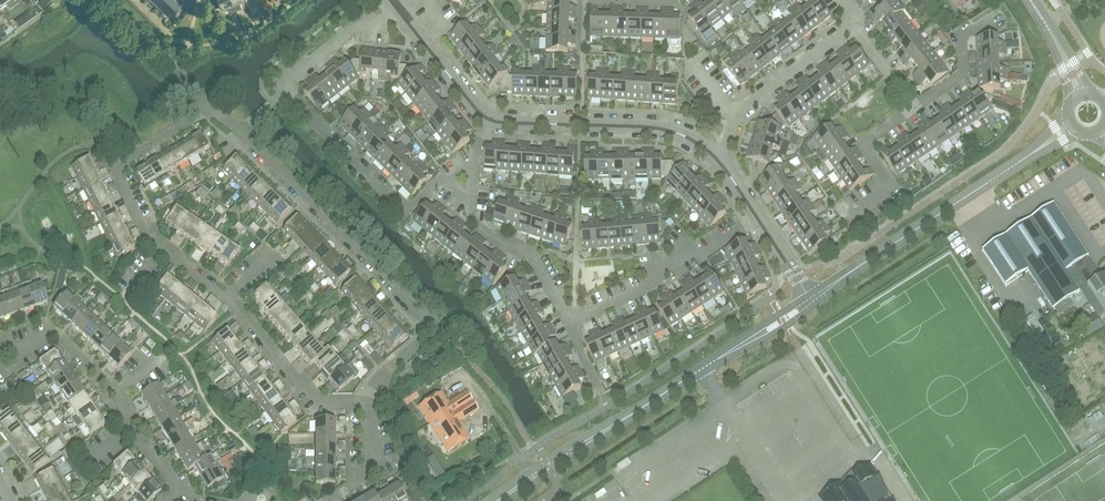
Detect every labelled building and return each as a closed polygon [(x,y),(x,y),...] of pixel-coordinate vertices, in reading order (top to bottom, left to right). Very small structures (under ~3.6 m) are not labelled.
[(17,0),(0,0),(0,9),(1,10),(7,6),(9,10),(19,3),(17,0)] [(184,1),(184,0),(166,0),(159,6),(169,16),(184,1)] [(233,0),(219,0),(223,8),(229,5),(232,12),(237,9),(233,0)] [(237,9),(242,7),(239,1),(241,0),(233,0),(237,9)] [(483,3),(481,0),(476,0),(470,4),(473,10),(483,3)] [(570,0),(567,0),(548,0),(548,13),(577,14),(577,7),(570,7),(570,0)] [(723,0),(713,0),(709,3),(723,20),(733,12),(723,0)] [(739,0),(723,0),(733,12),(743,5),(739,0)] [(808,7),(821,24),(832,16),(819,0),(811,0),(813,3),(808,7)] [(897,0),(876,0),(873,3),(877,8),(870,12),(871,13),(874,18),(897,0)] [(902,12),(906,10),(898,0),(897,0),(874,18),(878,23),(884,18),(888,22),(888,23),(902,12)] [(925,0),(920,4),(925,11),(930,7),(925,0)] [(958,10),(974,0),(952,0),(958,10)] [(723,20),(709,3),(704,7),(700,1),(695,4),(713,28),(723,20)] [(527,11),(544,11),(544,2),(526,2),(527,11)] [(713,28),(695,4),(690,8),(694,15),(689,19),(690,20),(698,30),(702,36),(713,28)] [(821,24),(808,7),(803,11),(798,4),(793,8),(811,32),(821,24)] [(270,7),(263,10),(268,21),(274,16),(270,7)] [(604,37),(605,16),(598,15),(599,8),(592,7),(591,31),(591,37),(604,37)] [(617,38),(618,8),(611,8),(611,16),(605,16),(604,37),(617,38)] [(629,38),(630,16),(624,16),(624,9),(618,8),(617,38),(629,38)] [(811,32),(793,8),(788,12),(793,18),(788,22),(801,39),(811,32)] [(642,39),(643,9),(637,9),(636,17),(630,16),(629,38),(642,39)] [(654,39),(655,17),(649,17),(649,9),(643,9),(642,39),(654,39)] [(667,40),(668,10),(662,10),(661,18),(655,17),(654,39),(667,40)] [(680,40),(681,18),(674,18),(675,10),(668,10),(667,40),(680,40)] [(887,40),(910,22),(902,12),(888,23),(888,22),(885,25),(889,30),(883,35),(887,40)] [(577,20),(577,14),(548,13),(547,25),(569,26),(569,20),(577,20)] [(748,13),(742,18),(746,22),(752,18),(748,13)] [(871,13),(866,17),(869,21),(874,18),(871,13)] [(698,30),(690,20),(687,21),(687,25),(693,33),(698,30)] [(801,39),(788,22),(783,26),(778,20),(773,24),(791,47),(801,39)] [(900,45),(918,32),(910,22),(887,40),(890,45),(897,41),(900,45)] [(458,48),(481,30),(477,24),(471,29),(467,24),(450,37),(458,48)] [(791,47),(773,24),(768,28),(773,34),(768,38),(781,55),(791,47)] [(569,32),(569,26),(547,25),(547,38),(576,39),(577,33),(569,32)] [(465,58),(483,44),(479,39),(485,35),(481,30),(458,48),(465,58)] [(902,60),(925,42),(918,32),(900,45),(904,50),(898,55),(902,60)] [(939,34),(928,43),(940,59),(952,50),(939,34)] [(781,55),(768,38),(763,41),(758,35),(753,39),(771,63),(781,55)] [(1007,49),(1006,43),(999,43),(998,37),(976,38),(977,51),(1007,49)] [(576,45),(576,39),(547,38),(546,51),(568,52),(568,45),(576,45)] [(771,63),(753,39),(748,43),(753,49),(748,53),(761,70),(771,63)] [(916,66),(933,52),(925,42),(902,60),(906,65),(912,61),(916,66)] [(702,49),(697,43),(693,46),(698,53),(702,49)] [(473,68),(496,49),(493,44),(486,49),(483,44),(465,58),(473,68)] [(870,66),(857,49),(851,53),(847,46),(842,50),(860,74),(870,66)] [(722,47),(717,51),(720,55),(725,51),(722,47)] [(373,72),(376,51),(363,49),(361,60),(354,59),(348,64),(346,61),(341,65),(336,59),(331,63),(349,86),(359,78),(357,76),(367,74),(367,72),(373,72)] [(481,78),(498,64),(494,59),(500,54),(496,49),(473,68),(481,78)] [(1000,62),(999,56),(1007,56),(1007,49),(977,51),(978,64),(1000,62)] [(860,74),(842,50),(836,54),(841,60),(836,64),(849,81),(860,74)] [(386,74),(388,52),(376,51),(373,72),(379,73),(379,81),(385,82),(386,74)] [(761,70),(748,53),(743,57),(738,51),(733,55),(751,78),(761,70)] [(423,80),(419,75),(425,70),(421,65),(412,72),(408,66),(400,65),(401,54),(388,52),(386,74),(392,75),(392,77),(401,81),(398,83),(406,93),(423,80)] [(917,80),(941,62),(933,52),(916,66),(920,70),(913,75),(917,80)] [(751,78),(733,55),(728,58),(733,65),(727,69),(741,86),(751,78)] [(849,81),(836,64),(831,68),(827,62),(822,66),(839,89),(849,81)] [(932,86),(949,73),(941,62),(917,80),(921,85),(927,81),(932,86)] [(1008,75),(1008,68),(1000,69),(1000,62),(978,64),(978,76),(1008,75)] [(349,86),(331,63),(326,67),(331,73),(326,77),(339,94),(349,86)] [(510,75),(504,67),(502,69),(498,64),(481,78),(489,88),(495,83),(502,92),(510,75)] [(839,89),(822,66),(816,70),(821,76),(816,80),(829,97),(839,89)] [(969,76),(976,74),(973,66),(967,68),(969,76)] [(539,97),(540,67),(533,67),(533,75),(527,75),(526,96),(539,97)] [(551,97),(552,76),(546,75),(546,68),(540,67),(539,97),(551,97)] [(564,98),(565,68),(558,68),(558,76),(552,76),(551,97),(564,98)] [(577,98),(578,76),(571,76),(571,68),(565,68),(564,98),(577,98)] [(601,99),(603,70),(597,70),(596,77),(590,77),(588,98),(601,99)] [(614,100),(615,79),(609,78),(610,70),(603,70),(601,99),(614,100)] [(526,96),(527,75),(520,74),(521,72),(514,71),(514,76),(510,75),(502,92),(513,93),(513,96),(526,96)] [(626,101),(629,72),(622,71),(622,79),(615,79),(614,100),(626,101)] [(639,102),(641,81),(634,80),(635,72),(629,72),(626,101),(639,102)] [(652,103),(654,74),(647,73),(647,81),(641,81),(639,102),(652,103)] [(664,104),(666,82),(659,82),(660,74),(654,74),(652,103),(664,104)] [(339,94),(326,77),(321,81),(316,75),(311,79),(329,102),(339,94)] [(677,105),(679,76),(672,75),(672,83),(666,82),(664,104),(677,105)] [(1001,88),(1001,81),(1008,81),(1008,75),(978,76),(979,89),(1001,88)] [(829,97),(816,80),(811,83),(807,77),(801,81),(819,105),(829,97)] [(329,102),(311,79),(306,83),(311,89),(305,93),(319,110),(329,102)] [(414,103),(437,85),(433,80),(427,85),(423,80),(406,93),(414,103)] [(819,105),(801,81),(796,85),(801,91),(796,95),(809,112),(819,105)] [(421,113),(439,100),(435,95),(441,90),(437,85),(414,103),(421,113)] [(992,110),(979,93),(974,96),(969,90),(964,94),(981,118),(992,110)] [(809,112),(796,95),(791,99),(786,93),(781,97),(799,120),(809,112)] [(981,118),(964,94),(959,97),(963,104),(958,107),(970,125),(981,118)] [(781,107),(776,111),(778,113),(787,125),(789,128),(799,120),(781,97),(776,100),(781,107)] [(429,123),(453,105),(449,100),(442,105),(439,100),(421,113),(429,123)] [(1006,103),(1004,107),(1006,110),(1010,112),(1013,106),(1006,103)] [(970,125),(958,107),(953,111),(949,104),(943,108),(960,132),(970,125)] [(437,133),(454,120),(450,115),(456,110),(453,105),(429,123),(437,133)] [(349,134),(370,113),(365,108),(360,114),(355,109),(340,124),(349,134)] [(960,132),(943,108),(938,112),(942,118),(937,122),(949,139),(960,132)] [(358,143),(373,127),(369,123),(374,117),(370,113),(349,134),(358,143)] [(783,129),(787,125),(778,113),(772,118),(770,125),(759,121),(755,134),(776,140),(778,134),(780,135),(783,129)] [(924,114),(919,117),(922,122),(928,119),(924,114)] [(949,139),(937,122),(932,125),(928,119),(922,122),(939,147),(949,139)] [(445,143),(468,125),(464,120),(458,125),(454,120),(437,133),(445,143)] [(939,147),(922,122),(917,126),(921,132),(916,136),(929,154),(939,147)] [(453,153),(470,140),(466,135),(472,130),(468,125),(445,143),(453,153)] [(367,152),(388,131),(383,126),(378,132),(373,127),(358,143),(367,152)] [(821,149),(845,133),(842,127),(835,132),(832,126),(814,138),(821,149)] [(210,147),(201,131),(189,138),(199,154),(210,147)] [(376,160),(391,145),(387,141),(392,135),(388,131),(367,152),(376,160)] [(846,147),(843,142),(849,138),(845,133),(821,149),(828,160),(846,147)] [(929,154),(916,136),(911,139),(907,133),(902,137),(918,161),(929,154)] [(781,149),(783,142),(776,140),(755,134),(751,146),(772,152),(774,146),(781,149)] [(793,137),(790,145),(800,148),(803,140),(793,137)] [(918,161),(902,137),(896,140),(901,147),(896,150),(908,168),(918,161)] [(199,154),(189,138),(179,144),(188,161),(199,154)] [(497,170),(499,141),(493,141),(492,148),(486,148),(484,169),(497,170)] [(509,172),(511,150),(505,149),(506,142),(499,141),(497,170),(509,172)] [(522,173),(524,143),(518,143),(517,150),(511,150),(509,172),(522,173)] [(535,174),(536,152),(530,151),(531,144),(524,143),(522,173),(535,174)] [(188,161),(179,144),(168,151),(177,167),(188,161)] [(385,169),(406,148),(401,144),(396,149),(391,145),(376,160),(385,169)] [(547,175),(550,145),(543,145),(543,153),(536,152),(535,174),(547,175)] [(560,176),(562,154),(555,154),(556,146),(550,145),(547,175),(560,176)] [(781,173),(788,169),(784,163),(774,170),(771,166),(773,159),(770,158),(772,152),(751,146),(747,158),(759,162),(756,170),(762,178),(759,180),(767,191),(785,179),(781,173)] [(573,177),(575,147),(568,147),(568,155),(562,154),(560,176),(573,177)] [(835,170),(860,153),(856,148),(850,153),(846,147),(828,160),(835,170)] [(908,168),(896,150),(890,154),(886,147),(880,151),(897,176),(908,168)] [(394,178),(409,163),(405,158),(410,153),(406,148),(385,169),(394,178)] [(440,156),(436,150),(431,154),(435,159),(440,156)] [(598,180),(598,150),(591,150),(592,158),(585,158),(585,180),(598,180)] [(611,180),(611,158),(604,158),(604,150),(598,150),(598,180),(611,180)] [(624,180),(623,150),(617,150),(617,158),(611,158),(611,180),(624,180)] [(636,179),(636,158),(630,158),(630,150),(623,150),(624,180),(636,179)] [(649,179),(648,150),(642,150),(642,158),(636,158),(636,179),(649,179)] [(665,178),(672,161),(662,161),(662,157),(655,157),(655,150),(648,150),(649,179),(662,179),(662,177),(665,178)] [(177,167),(168,151),(157,157),(167,174),(177,167)] [(860,168),(857,163),(863,159),(860,153),(835,170),(843,180),(860,168)] [(218,166),(224,161),(220,154),(213,159),(218,166)] [(233,178),(246,165),(237,155),(227,165),(225,168),(224,169),(233,178)] [(146,164),(156,180),(159,185),(170,179),(167,174),(157,157),(146,164)] [(95,170),(89,158),(72,167),(78,178),(95,170)] [(676,191),(692,176),(687,171),(689,169),(685,164),(680,169),(672,161),(665,178),(668,180),(667,181),(676,191)] [(403,187),(424,166),(419,162),(414,167),(409,163),(394,178),(403,187)] [(813,162),(808,166),(811,171),(816,167),(813,162)] [(156,180),(146,164),(135,171),(144,187),(156,180)] [(242,187),(255,174),(246,165),(233,178),(242,187)] [(412,196),(427,181),(423,176),(428,171),(424,166),(403,187),(412,196)] [(850,191),(874,175),(870,169),(864,173),(860,168),(843,180),(850,191)] [(100,181),(95,170),(78,178),(83,190),(100,181)] [(251,196),(264,182),(255,174),(242,187),(251,196)] [(684,200),(706,180),(702,175),(696,180),(692,176),(676,191),(684,200)] [(924,179),(924,182),(925,183),(927,186),(932,182),(930,179),(928,176),(924,179)] [(774,201),(798,185),(795,179),(788,184),(785,179),(767,191),(774,201)] [(693,209),(709,194),(705,190),(710,185),(706,180),(684,200),(693,209)] [(106,192),(100,181),(83,190),(89,201),(106,192)] [(260,205),(273,191),(264,182),(251,196),(260,205)] [(803,205),(795,194),(802,190),(798,185),(774,201),(788,222),(813,205),(809,200),(803,205)] [(196,193),(200,196),(204,191),(201,188),(196,193)] [(211,194),(215,197),(220,192),(216,189),(211,194)] [(208,194),(204,191),(200,196),(203,200),(208,194)] [(269,214),(282,200),(273,191),(260,205),(269,214)] [(112,204),(106,192),(89,201),(95,212),(112,204)] [(223,195),(220,192),(215,197),(218,200),(223,195)] [(701,218),(723,198),(719,194),(713,199),(709,194),(693,209),(701,218)] [(505,227),(515,199),(513,199),(509,197),(506,204),(500,202),(496,213),(488,210),(485,219),(493,221),(493,223),(505,227)] [(542,198),(539,205),(546,208),(549,200),(542,198)] [(710,228),(726,213),(722,208),(727,203),(723,198),(701,218),(710,228)] [(517,231),(524,210),(518,208),(521,201),(515,199),(505,227),(517,231)] [(278,223),(291,209),(282,200),(269,214),(278,223)] [(424,230),(442,207),(437,203),(433,209),(427,205),(414,222),(424,230)] [(117,215),(112,204),(95,212),(96,214),(100,223),(117,215)] [(215,210),(218,213),(223,208),(220,205),(216,209),(215,210)] [(529,235),(539,207),(533,205),(530,212),(524,210),(517,231),(529,235)] [(813,220),(810,215),(816,211),(813,205),(788,222),(795,233),(813,220)] [(982,252),(1006,287),(1029,272),(1054,309),(1055,309),(1070,299),(1082,291),(1090,303),(1104,293),(1104,274),(1099,278),(1086,259),(1088,257),(1054,205),(1006,236),(982,252)] [(230,211),(234,214),(238,209),(235,206),(230,211)] [(176,231),(187,215),(176,207),(166,223),(176,231)] [(434,238),(447,221),(442,217),(447,211),(442,207),(424,230),(434,238)] [(541,239),(548,218),(542,216),(545,209),(539,207),(529,235),(541,239)] [(227,211),(223,208),(218,213),(211,224),(215,227),(222,217),(227,211)] [(242,212),(238,209),(234,214),(237,217),(242,212)] [(553,243),(563,215),(557,213),(554,220),(548,218),(541,239),(553,243)] [(661,243),(659,222),(652,222),(652,214),(645,215),(648,245),(661,243)] [(123,226),(117,215),(100,223),(106,235),(123,226)] [(187,238),(198,222),(187,215),(176,231),(187,238)] [(566,247),(573,226),(566,224),(569,217),(563,215),(553,243),(566,247)] [(648,245),(645,215),(639,216),(639,223),(633,224),(635,246),(648,245)] [(293,238),(307,225),(298,216),(284,229),(293,238)] [(623,247),(620,217),(614,218),(614,226),(608,226),(610,248),(623,247)] [(635,246),(633,224),(627,225),(626,217),(620,217),(623,247),(635,246)] [(670,218),(666,222),(670,227),(675,223),(670,218)] [(444,246),(462,223),(457,219),(452,225),(447,221),(434,238),(444,246)] [(610,248),(608,226),(602,227),(601,219),(595,220),(598,249),(610,248)] [(598,249),(595,220),(588,220),(589,228),(582,229),(584,250),(598,249)] [(803,243),(827,226),(823,221),(817,225),(813,220),(795,233),(803,243)] [(197,245),(208,229),(198,222),(187,238),(197,245)] [(234,228),(237,231),(242,226),(238,222),(234,228)] [(249,228),(252,231),(257,226),(254,223),(249,228)] [(454,254),(467,237),(462,233),(467,227),(462,223),(444,246),(454,254)] [(222,224),(216,233),(219,235),(225,226),(222,224)] [(302,247),(315,234),(307,225),(293,238),(302,247)] [(129,238),(123,226),(106,235),(112,246),(129,238)] [(246,229),(242,226),(237,231),(241,234),(246,229)] [(261,229),(257,226),(252,231),(256,235),(261,229)] [(828,241),(824,236),(831,231),(827,226),(803,243),(810,254),(828,241)] [(208,252),(218,236),(208,229),(197,245),(208,252)] [(310,257),(324,244),(315,234),(302,247),(310,257)] [(463,261),(482,238),(477,234),(472,240),(467,237),(454,254),(463,261)] [(218,259),(229,243),(218,236),(208,252),(218,259)] [(134,249),(129,238),(112,246),(117,258),(134,249)] [(473,269),(487,252),(482,248),(487,242),(482,238),(463,261),(473,269)] [(758,250),(755,244),(748,247),(746,241),(726,250),(731,262),(758,250)] [(229,266),(240,251),(229,243),(218,259),(229,266)] [(319,266),(333,253),(324,244),(310,257),(319,266)] [(274,251),(277,254),(282,249),(279,246),(274,251)] [(286,253),(282,249),(277,254),(280,258),(286,253)] [(483,277),(502,254),(497,250),(492,256),(487,252),(473,269),(483,277)] [(756,264),(754,258),(761,255),(758,250),(731,262),(737,273),(756,264)] [(328,275),(342,262),(333,253),(319,266),(328,275)] [(493,285),(507,268),(502,264),(507,258),(502,254),(483,277),(493,285)] [(337,284),(351,271),(342,262),(328,275),(337,284)] [(706,262),(700,267),(702,271),(708,267),(709,267),(706,262)] [(291,269),(294,272),(299,267),(296,264),(291,269)] [(742,285),(769,272),(766,266),(759,270),(756,264),(737,273),(742,285)] [(170,273),(174,268),(170,265),(166,270),(170,273)] [(303,271),(299,267),(294,272),(298,276),(303,271)] [(724,292),(708,267),(702,271),(707,277),(701,281),(713,299),(724,292)] [(767,288),(764,281),(771,278),(769,272),(742,285),(747,297),(767,288)] [(286,278),(290,282),(295,277),(292,273),(286,278)] [(165,299),(177,284),(167,276),(155,291),(165,299)] [(298,280),(295,277),(290,282),(293,285),(298,280)] [(351,300),(365,288),(357,278),(342,290),(351,300)] [(503,300),(528,286),(525,280),(518,284),(515,278),(496,289),(503,300)] [(713,299),(701,281),(696,284),(692,278),(687,281),(703,306),(713,299)] [(186,285),(190,288),(195,283),(191,280),(186,285)] [(36,307),(48,302),(45,294),(51,292),(47,282),(34,287),(31,281),(27,283),(36,307)] [(703,306),(687,281),(681,285),(686,291),(680,295),(692,313),(703,306)] [(308,287),(312,291),(317,286),(314,282),(308,287)] [(36,307),(27,283),(22,284),(24,291),(17,294),(24,311),(36,307)] [(198,286),(195,283),(190,288),(194,291),(198,286)] [(175,307),(187,292),(177,284),(165,299),(175,307)] [(260,308),(275,295),(266,285),(252,298),(260,308)] [(320,289),(317,286),(312,291),(315,294),(320,289)] [(528,301),(525,295),(532,291),(528,286),(503,300),(509,311),(528,301)] [(331,288),(325,294),(328,298),(335,292),(331,288)] [(359,310),(373,298),(365,288),(351,300),(359,310)] [(24,311),(17,294),(10,296),(8,290),(3,291),(12,316),(24,311)] [(0,320),(12,316),(3,291),(0,293),(0,320)] [(85,292),(81,297),(84,300),(89,295),(85,292)] [(185,315),(197,300),(187,292),(175,307),(185,315)] [(304,297),(307,300),(312,295),(309,292),(304,297)] [(692,313),(680,295),(675,298),(671,292),(666,295),(682,320),(692,313)] [(63,316),(81,297),(77,294),(72,299),(66,293),(53,307),(63,316)] [(1090,303),(1099,316),(1104,313),(1104,293),(1090,303)] [(207,300),(210,304),(215,298),(211,295),(207,300)] [(269,317),(283,305),(275,295),(260,308),(269,317)] [(316,299),(312,295),(307,300),(310,303),(316,299)] [(682,320),(666,295),(660,299),(664,305),(659,309),(671,327),(682,320)] [(72,325),(85,311),(79,305),(84,300),(81,297),(63,316),(72,325)] [(219,301),(215,298),(210,304),(214,307),(219,301)] [(367,319),(382,307),(373,298),(359,310),(367,319)] [(195,323),(207,308),(197,300),(185,315),(195,323)] [(515,322),(541,308),(538,302),(531,306),(528,301),(509,311),(515,322)] [(277,327),(291,314),(283,305),(269,317),(277,327)] [(100,306),(95,311),(99,314),(104,310),(100,306)] [(330,311),(334,315),(339,310),(336,306),(330,311)] [(375,329),(390,317),(382,307),(367,319),(375,329)] [(664,331),(655,311),(649,314),(646,307),(640,310),(652,336),(664,331)] [(205,331),(217,316),(207,308),(195,323),(205,331)] [(540,323),(537,317),(544,313),(541,308),(515,322),(521,333),(540,323)] [(342,314),(339,310),(334,315),(337,318),(342,314)] [(652,336),(640,310),(634,312),(637,319),(632,322),(641,342),(652,336)] [(91,316),(85,311),(72,325),(81,333),(99,314),(95,311),(91,316)] [(321,315),(325,319),(330,315),(327,311),(321,315)] [(91,342),(104,328),(98,323),(103,318),(99,314),(81,333),(91,342)] [(285,336),(299,324),(291,314),(277,327),(285,336)] [(333,318),(330,315),(325,319),(328,323),(333,318)] [(383,339),(398,326),(390,317),(375,329),(383,339)] [(641,342),(632,322),(626,325),(623,318),(617,320),(629,347),(641,342)] [(1029,335),(1036,331),(1029,319),(1022,322),(1029,335)] [(1101,329),(1095,319),(1081,328),(1087,338),(1101,329)] [(629,347),(617,320),(611,323),(614,330),(609,333),(618,352),(629,347)] [(233,331),(239,327),(236,323),(230,327),(233,331)] [(528,344),(553,330),(550,324),(543,328),(540,323),(521,333),(528,344)] [(293,346),(308,333),(299,324),(285,336),(293,346)] [(122,326),(117,332),(121,335),(126,330),(122,326)] [(392,349),(406,337),(398,326),(383,339),(392,349)] [(100,351),(117,332),(117,331),(114,328),(109,333),(104,328),(91,342),(100,351)] [(618,352),(609,333),(603,335),(600,328),(594,331),(607,358),(618,352)] [(220,352),(235,340),(227,330),(212,341),(220,352)] [(338,335),(341,338),(346,334),(343,330),(338,335)] [(553,344),(550,339),(556,335),(553,330),(528,344),(534,356),(537,354),(553,344)] [(607,358),(594,331),(588,334),(592,341),(586,344),(595,363),(607,358)] [(109,359),(122,345),(116,340),(121,335),(117,332),(100,351),(109,359)] [(176,335),(175,336),(180,340),(181,340),(185,335),(182,332),(178,332),(176,335)] [(302,355),(316,343),(308,333),(293,346),(302,355)] [(349,338),(346,334),(341,338),(344,342),(349,338)] [(155,345),(150,340),(146,344),(152,349),(155,345)] [(227,362),(243,350),(235,340),(220,352),(227,362)] [(243,344),(246,348),(251,343),(249,340),(243,344)] [(544,364),(569,350),(566,344),(559,348),(556,342),(553,344),(537,354),(544,364)] [(254,347),(251,343),(246,348),(249,352),(254,347)] [(314,362),(324,353),(324,352),(316,343),(302,355),(310,365),(314,362)] [(119,368),(132,354),(131,354),(136,349),(133,346),(128,351),(122,345),(109,359),(119,368)] [(322,371),(337,359),(328,349),(324,352),(324,353),(314,362),(322,371)] [(231,366),(235,372),(250,360),(243,350),(227,362),(231,366)] [(354,354),(357,358),(362,353),(359,350),(354,354)] [(569,365),(566,359),(572,356),(569,350),(544,364),(550,375),(569,365)] [(46,373),(62,362),(55,352),(39,362),(46,373)] [(375,352),(369,357),(372,361),(378,356),(375,352)] [(366,357),(362,353),(357,358),(360,361),(366,357)] [(291,367),(299,374),(308,364),(300,358),(291,367)] [(429,370),(439,364),(435,358),(425,364),(429,370)] [(345,368),(337,359),(322,371),(330,381),(345,368)] [(207,371),(215,365),(211,360),(203,366),(207,371)] [(243,382),(258,370),(250,360),(235,372),(243,382)] [(258,364),(261,368),(267,364),(264,360),(258,364)] [(48,387),(54,383),(69,373),(62,362),(46,373),(51,379),(45,383),(48,387)] [(270,368),(267,364),(261,368),(264,372),(270,368)] [(556,386),(582,372),(578,366),(572,370),(569,365),(550,375),(556,386)] [(339,391),(353,378),(345,368),(330,381),(339,391)] [(250,392),(265,380),(258,370),(243,382),(250,392)] [(22,379),(28,375),(25,371),(19,375),(22,379)] [(581,387),(578,381),(585,378),(582,372),(556,386),(562,398),(581,387)] [(61,394),(77,383),(69,373),(54,383),(61,394)] [(468,377),(464,380),(471,391),(475,388),(468,377)] [(258,402),(273,391),(265,380),(250,392),(258,402)] [(273,384),(276,388),(282,384),(279,380),(273,384)] [(14,385),(17,389),(23,385),(20,381),(14,385)] [(165,396),(161,390),(167,386),(164,382),(158,385),(142,395),(148,406),(165,396)] [(68,404),(84,393),(77,383),(61,394),(68,404)] [(285,388),(282,384),(276,388),(279,392),(285,388)] [(25,389),(23,385),(17,389),(20,393),(25,389)] [(31,393),(34,397),(40,393),(37,389),(31,393)] [(406,406),(419,398),(414,390),(401,399),(406,406)] [(266,412),(281,401),(273,391),(258,402),(266,412)] [(441,393),(419,407),(449,453),(470,439),(459,422),(479,410),(473,401),(468,391),(448,404),(441,393)] [(43,397),(40,393),(34,397),(37,401),(43,397)] [(75,415),(91,404),(84,393),(68,404),(75,415)] [(155,417),(177,404),(175,400),(169,403),(165,396),(148,406),(155,417)] [(289,405),(291,408),(297,404),(294,400),(289,405)] [(273,422),(288,411),(281,401),(266,412),(273,422)] [(28,406),(31,410),(37,406),(34,402),(28,406)] [(576,402),(566,408),(570,414),(579,408),(576,402)] [(83,425),(98,414),(91,404),(75,415),(83,425)] [(178,418),(174,411),(180,408),(177,404),(155,417),(162,428),(178,418)] [(300,408),(297,404),(291,408),(294,412),(300,408)] [(40,410),(37,406),(31,410),(34,414),(40,410)] [(18,420),(10,409),(4,414),(4,415),(0,418),(0,428),(3,431),(18,420)] [(281,433),(296,421),(288,411),(273,422),(281,433)] [(90,436),(106,425),(98,414),(83,425),(90,436)] [(47,415),(43,417),(47,424),(49,423),(51,421),(49,418),(47,415)] [(1092,420),(1096,426),(1104,421),(1100,415),(1092,420)] [(168,439),(190,425),(188,421),(182,425),(178,418),(162,428),(168,439)] [(11,441),(26,430),(18,420),(3,431),(11,441)] [(335,434),(335,421),(316,421),(316,434),(335,434)] [(43,427),(46,431),(52,427),(49,423),(47,424),(43,427)] [(191,440),(187,433),(193,429),(190,425),(168,439),(175,450),(191,440)] [(54,430),(52,427),(46,431),(48,435),(54,430)] [(265,443),(276,436),(270,427),(259,435),(265,443)] [(18,452),(33,440),(26,430),(11,441),(18,452)] [(60,434),(63,438),(69,434),(66,430),(60,434)] [(72,438),(69,434),(63,438),(66,442),(72,438)] [(335,446),(335,434),(316,434),(316,446),(335,446)] [(884,435),(877,439),(881,445),(887,440),(884,435)] [(26,462),(41,450),(33,440),(18,452),(26,462)] [(60,440),(53,443),(58,452),(64,449),(60,440)] [(181,461),(203,447),(201,443),(195,447),(191,440),(175,450),(181,461)] [(335,459),(335,446),(316,446),(316,459),(335,459)] [(204,462),(204,461),(200,455),(206,451),(203,447),(181,461),(188,472),(195,468),(195,467),(204,462)] [(34,472),(49,460),(41,450),(26,462),(34,472)] [(122,476),(136,463),(127,453),(113,466),(122,476)] [(231,453),(220,460),(221,460),(223,465),(231,460),(234,458),(231,453)] [(201,478),(223,465),(221,460),(215,464),(210,457),(204,461),(204,462),(195,467),(195,468),(201,478)] [(335,472),(335,459),(316,459),(316,472),(335,472)] [(620,471),(632,463),(629,459),(617,466),(620,471)] [(231,460),(223,465),(226,469),(227,471),(235,466),(231,460)] [(130,485),(144,473),(136,463),(122,476),(120,478),(122,482),(125,479),(130,485)] [(893,498),(880,478),(878,475),(871,464),(853,476),(851,473),(843,483),(820,498),(822,500),(895,500),(893,498)] [(226,482),(220,472),(226,469),(223,465),(201,478),(208,489),(216,484),(218,487),(221,488),(225,485),(226,482)] [(288,467),(289,474),(300,472),(299,466),(288,467)] [(60,480),(54,469),(37,478),(43,489),(60,480)] [(335,485),(335,472),(316,472),(316,485),(335,485)] [(138,495),(152,482),(144,473),(130,485),(138,495)] [(39,490),(34,479),(21,484),(26,496),(39,490)] [(66,492),(60,480),(43,489),(49,500),(66,492)] [(161,492),(152,482),(138,495),(134,498),(136,500),(151,500),(152,500),(161,492)] [(398,485),(391,489),(388,483),(384,485),(393,500),(408,500),(398,485)] [(98,489),(101,493),(107,489),(104,485),(98,489)] [(384,485),(379,488),(383,494),(377,497),(376,498),(378,500),(393,500),(384,485)] [(109,493),(107,489),(101,493),(104,497),(109,493)] [(66,492),(49,500),(71,500),(66,492)] [(376,498),(377,497),(374,493),(362,499),(363,500),(378,500),(376,498)]
